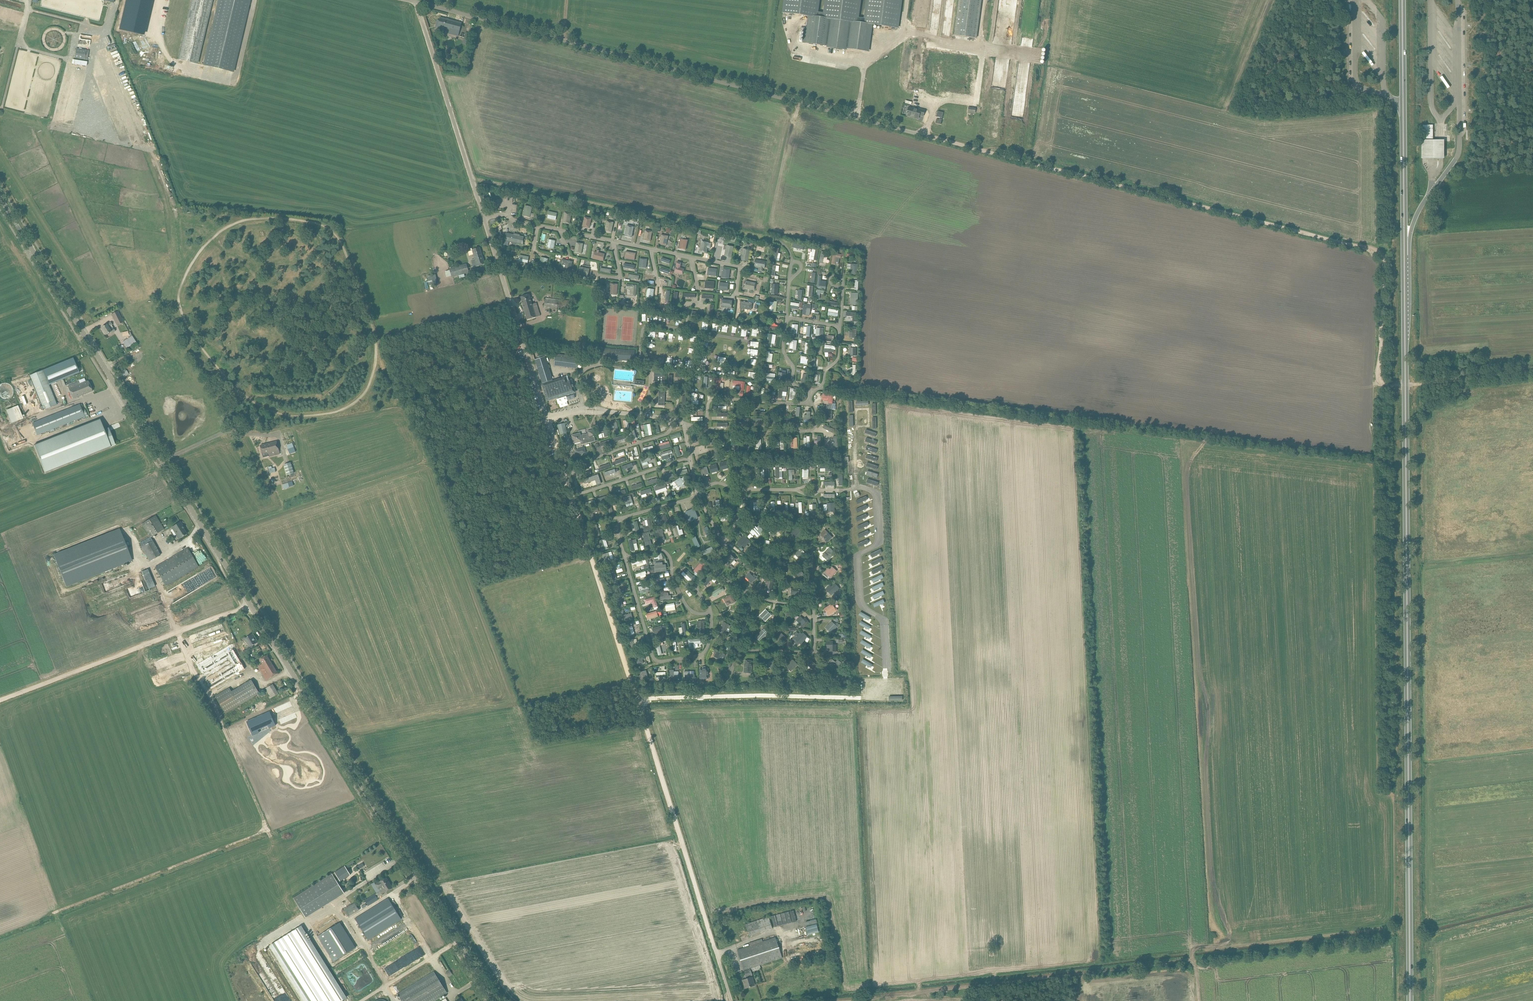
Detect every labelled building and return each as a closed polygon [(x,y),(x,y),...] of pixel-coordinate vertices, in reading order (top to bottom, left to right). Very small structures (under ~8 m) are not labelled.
[(159,33),(180,38),(188,0),(167,0),(159,33)] [(178,60),(198,64),(213,0),(191,0),(178,60)] [(203,66),(233,72),(250,0),(218,0),(203,66)] [(863,18),(856,17),(858,0),(824,0),(823,12),(815,11),(816,0),(783,0),(781,12),(808,15),(804,43),(826,46),(826,47),(846,50),(847,49),(869,52),(872,25),(898,28),(902,0),(866,0),(863,18)] [(954,35),(976,38),(982,0),(959,0),(954,35)] [(435,26),(435,27),(444,29),(445,28),(451,29),(450,33),(458,36),(461,23),(461,24),(455,22),(455,21),(440,18),(440,20),(437,20),(435,25),(435,26)] [(97,35),(96,33),(96,31),(95,30),(94,28),(93,27),(91,27),(90,26),(88,26),(86,26),(85,27),(83,27),(82,28),(81,30),(80,31),(80,33),(79,35),(80,36),(80,38),(81,39),(82,40),(83,42),(84,42),(86,43),(87,43),(89,43),(91,43),(93,42),(94,41),(95,40),(96,38),(96,36),(97,35)] [(468,31),(468,32),(466,32),(463,44),(469,45),(470,39),(472,32),(468,31)] [(61,59),(18,49),(3,107),(46,118),(61,59)] [(75,58),(87,60),(89,51),(76,49),(75,58)] [(864,67),(874,59),(873,56),(862,64),(864,67)] [(1441,59),(1439,60),(1447,74),(1449,73),(1441,59)] [(923,116),(924,111),(912,108),(912,109),(908,108),(908,111),(906,115),(911,117),(911,116),(914,117),(918,119),(919,115),(923,116)] [(1433,125),(1423,125),(1423,141),(1433,141),(1433,125)] [(1443,142),(1422,142),(1422,159),(1443,159),(1443,142)] [(525,205),(523,215),(530,217),(532,207),(525,205)] [(549,211),(548,215),(551,216),(550,219),(555,220),(557,213),(549,211)] [(564,212),(563,222),(570,224),(571,214),(564,212)] [(584,217),(582,226),(589,228),(591,219),(584,217)] [(606,221),(604,231),(605,231),(607,231),(609,232),(611,232),(612,230),(613,222),(606,221)] [(627,225),(625,235),(626,236),(627,236),(629,236),(629,237),(631,237),(632,237),(632,235),(632,234),(633,227),(627,225)] [(645,230),(643,240),(650,241),(652,231),(645,230)] [(523,237),(521,237),(519,235),(514,233),(512,235),(506,233),(504,241),(522,244),(523,237)] [(661,234),(659,244),(666,246),(668,236),(661,234)] [(680,239),(678,249),(686,250),(688,240),(680,239)] [(548,242),(546,247),(554,249),(555,241),(552,240),(551,243),(548,242)] [(701,241),(699,252),(706,253),(707,248),(710,248),(711,245),(708,245),(709,242),(701,241)] [(576,242),(574,253),(582,254),(583,244),(576,242)] [(726,245),(724,256),(731,258),(734,247),(726,245)] [(473,268),(480,266),(485,264),(479,247),(472,250),(475,259),(471,260),(473,268)] [(743,248),(740,260),(742,260),(741,261),(744,261),(744,260),(748,261),(750,250),(746,249),(746,248),(745,248),(744,248),(744,249),(743,248)] [(819,250),(812,249),(810,260),(817,261),(819,250)] [(626,251),(624,259),(634,260),(636,253),(626,251)] [(594,252),(593,259),(603,261),(605,254),(599,253),(594,252)] [(833,253),(831,264),(835,265),(836,258),(840,259),(841,255),(833,253)] [(520,255),(518,262),(527,264),(529,257),(520,255)] [(540,260),(539,265),(547,267),(548,259),(545,258),(544,261),(540,260)] [(639,258),(638,267),(646,268),(647,259),(639,258)] [(562,259),(561,264),(566,265),(565,270),(571,271),(573,261),(562,259)] [(755,259),(754,267),(760,268),(760,270),(763,271),(763,268),(764,268),(766,261),(755,259)] [(677,262),(674,272),(680,274),(682,274),(683,274),(683,272),(684,269),(680,268),(681,263),(677,262)] [(463,265),(449,269),(452,277),(465,274),(463,265)] [(580,267),(578,274),(588,276),(590,269),(580,267)] [(708,268),(707,275),(716,276),(717,269),(708,268)] [(723,269),(722,277),(729,278),(730,270),(723,269)] [(818,276),(816,288),(825,289),(826,285),(820,285),(821,277),(818,276)] [(705,281),(705,288),(714,289),(714,282),(705,281)] [(746,281),(744,288),(754,290),(756,283),(746,281)] [(610,283),(609,294),(617,295),(618,284),(610,283)] [(719,283),(719,290),(727,291),(728,283),(719,283)] [(626,284),(626,288),(631,289),(631,296),(635,296),(635,294),(637,294),(638,291),(636,291),(636,285),(626,284)] [(647,289),(646,298),(653,298),(654,289),(647,289)] [(816,290),(816,299),(819,299),(820,294),(823,294),(824,291),(820,291),(820,290),(816,290)] [(850,303),(857,304),(858,293),(850,293),(850,303)] [(525,295),(520,297),(527,320),(532,318),(540,316),(537,305),(532,307),(531,304),(528,295),(525,295)] [(557,306),(568,308),(569,300),(564,300),(564,301),(546,298),(544,306),(544,307),(557,309),(557,306)] [(722,299),(721,307),(731,308),(732,300),(722,299)] [(741,301),(740,308),(751,310),(752,303),(754,303),(755,300),(748,299),(748,302),(741,301)] [(802,314),(809,315),(811,305),(804,304),(802,314)] [(837,317),(838,310),(829,309),(828,315),(837,317)] [(118,311),(111,314),(117,326),(123,322),(118,311)] [(846,312),(845,316),(853,317),(852,322),(856,323),(857,314),(846,312)] [(766,329),(780,330),(780,325),(776,324),(774,323),(774,322),(767,321),(766,329)] [(112,334),(115,331),(111,325),(112,325),(111,322),(107,325),(106,325),(101,328),(106,335),(111,332),(112,334)] [(767,343),(775,344),(776,334),(769,333),(767,343)] [(134,344),(136,343),(136,342),(132,336),(130,337),(123,342),(124,344),(119,348),(120,349),(123,347),(124,349),(126,347),(127,348),(134,344)] [(604,348),(603,359),(634,361),(634,351),(604,348)] [(577,369),(578,360),(579,357),(574,357),(562,355),(556,354),(555,357),(554,366),(577,369)] [(535,360),(542,383),(552,380),(545,356),(535,360)] [(73,358),(43,370),(49,385),(79,373),(73,358)] [(45,409),(57,405),(49,385),(43,370),(29,376),(42,406),(41,406),(42,409),(45,408),(45,409)] [(124,380),(130,377),(127,372),(121,376),(124,380)] [(657,380),(654,380),(654,385),(665,385),(665,373),(654,372),(654,378),(657,378),(657,380)] [(778,373),(777,382),(785,383),(786,373),(778,373)] [(567,381),(566,377),(542,384),(547,401),(566,395),(576,392),(571,379),(567,381)] [(712,390),(720,391),(721,378),(713,378),(712,390)] [(740,390),(744,391),(745,381),(733,380),(733,385),(740,386),(740,390)] [(79,382),(68,387),(73,399),(88,393),(92,391),(88,381),(86,382),(83,383),(83,384),(80,385),(79,382)] [(778,398),(782,398),(783,391),(787,392),(787,387),(779,386),(778,398)] [(823,394),(822,400),(829,401),(828,405),(826,405),(826,408),(832,409),(833,394),(823,394)] [(79,405),(32,423),(37,435),(87,415),(85,409),(82,411),(79,405)] [(12,408),(6,410),(11,423),(17,421),(12,408)] [(821,410),(821,417),(827,417),(827,420),(832,420),(832,410),(821,410)] [(34,445),(45,473),(111,447),(110,446),(115,444),(108,428),(104,430),(100,419),(34,445)] [(565,423),(558,425),(560,435),(567,433),(565,423)] [(646,436),(652,435),(650,424),(644,425),(646,436)] [(599,438),(608,436),(606,425),(602,426),(603,433),(598,434),(599,438)] [(824,425),(823,428),(832,433),(834,429),(824,425)] [(18,437),(16,429),(7,431),(10,439),(18,437)] [(578,434),(572,435),(574,444),(580,442),(581,445),(586,444),(592,442),(596,441),(594,435),(593,430),(588,431),(588,433),(579,436),(578,434)] [(631,440),(637,439),(634,430),(628,432),(631,440)] [(742,456),(749,456),(749,452),(750,452),(750,441),(746,441),(747,446),(742,446),(742,456)] [(277,442),(260,446),(262,454),(263,458),(268,456),(280,454),(277,442)] [(660,453),(662,460),(669,457),(668,455),(673,453),(671,450),(660,453)] [(721,470),(729,468),(726,460),(719,463),(721,470)] [(291,462),(284,464),(287,475),(294,473),(291,462)] [(711,473),(719,471),(716,464),(709,466),(711,473)] [(702,476),(709,474),(707,467),(700,469),(702,476)] [(583,479),(585,484),(596,480),(597,485),(601,483),(598,474),(583,479)] [(685,485),(680,477),(671,484),(674,489),(679,485),(680,487),(682,486),(683,487),(685,485)] [(667,489),(665,484),(654,487),(656,493),(667,489)] [(652,492),(650,488),(640,491),(642,497),(647,496),(646,493),(652,492)] [(633,504),(630,495),(623,497),(626,507),(633,504)] [(827,512),(835,511),(834,502),(827,503),(827,504),(824,504),(824,511),(827,511),(827,512)] [(593,514),(599,512),(598,508),(588,512),(592,522),(595,521),(593,514)] [(685,512),(689,521),(698,517),(695,508),(685,512)] [(148,537),(163,530),(156,515),(141,522),(148,537)] [(651,518),(646,519),(648,526),(643,527),(644,531),(654,529),(651,518)] [(181,522),(172,528),(179,539),(187,534),(183,528),(184,528),(181,522)] [(675,537),(679,536),(683,534),(682,529),(679,530),(678,526),(676,526),(676,524),(671,525),(675,537)] [(770,529),(767,531),(768,532),(768,533),(768,534),(769,534),(769,535),(770,535),(771,535),(773,533),(775,535),(776,533),(777,534),(779,532),(778,532),(778,531),(779,532),(782,530),(778,525),(775,528),(773,525),(772,525),(770,527),(771,527),(769,529),(770,529)] [(751,530),(749,532),(752,536),(755,534),(757,536),(760,533),(763,530),(760,526),(757,529),(755,527),(751,530)] [(793,532),(791,534),(795,539),(797,537),(798,539),(806,533),(801,528),(800,529),(797,527),(793,531),(793,532)] [(663,543),(662,541),(665,540),(662,529),(655,531),(660,544),(663,543)] [(120,530),(54,555),(66,586),(132,560),(120,530)] [(825,530),(820,534),(823,537),(825,539),(824,540),(827,542),(832,537),(827,532),(825,530)] [(646,548),(652,546),(648,532),(642,533),(646,548)] [(696,548),(700,546),(696,537),(692,538),(696,548)] [(739,543),(737,545),(740,548),(742,546),(744,548),(750,541),(745,537),(743,540),(741,538),(738,542),(739,543)] [(139,543),(141,547),(149,561),(160,556),(150,538),(139,543)] [(608,548),(606,539),(599,541),(601,551),(608,548)] [(631,552),(635,551),(633,544),(637,543),(636,539),(628,541),(631,552)] [(702,551),(703,555),(714,550),(712,547),(702,551)] [(824,554),(822,556),(827,561),(835,553),(829,547),(823,554),(824,554)] [(166,586),(198,566),(188,548),(155,567),(166,586)] [(798,551),(795,554),(800,560),(801,559),(805,556),(806,554),(801,548),(798,551)] [(880,549),(870,554),(872,557),(882,553),(880,549)] [(604,561),(613,559),(611,552),(602,554),(604,561)] [(730,554),(723,561),(728,566),(735,559),(730,554)] [(881,558),(871,562),(872,566),(882,561),(881,558)] [(698,574),(706,565),(701,561),(694,570),(698,574)] [(666,564),(663,564),(662,562),(654,563),(655,565),(650,566),(651,572),(666,571),(666,564)] [(881,566),(871,571),(873,574),(883,570),(881,566)] [(825,572),(823,574),(827,578),(829,576),(831,578),(835,573),(833,571),(832,572),(828,568),(825,572)] [(147,569),(141,572),(148,589),(154,586),(147,569)] [(691,579),(693,576),(686,569),(683,571),(691,579)] [(796,573),(794,575),(797,579),(799,577),(801,579),(801,580),(802,579),(801,579),(806,575),(804,573),(803,574),(799,570),(796,573)] [(751,583),(755,579),(749,573),(745,577),(751,583)] [(882,574),(872,579),(873,582),(883,578),(882,574)] [(715,581),(709,576),(702,584),(706,587),(709,583),(711,585),(715,581)] [(764,588),(772,590),(775,578),(767,577),(764,588)] [(668,581),(664,581),(664,578),(659,579),(660,582),(657,583),(658,587),(668,585),(668,581)] [(882,583),(872,587),(874,591),(884,586),(882,583)] [(829,586),(826,589),(831,595),(835,592),(836,591),(836,592),(839,589),(835,584),(831,588),(829,586)] [(649,591),(648,585),(638,587),(640,593),(649,591)] [(724,590),(721,587),(711,593),(714,597),(724,590)] [(791,588),(791,596),(803,595),(803,587),(791,588)] [(883,591),(873,596),(874,599),(884,595),(883,591)] [(663,593),(659,593),(660,602),(671,600),(671,596),(664,597),(663,593)] [(731,594),(723,599),(725,602),(727,606),(731,603),(732,604),(735,602),(731,594)] [(654,608),(658,606),(655,596),(644,600),(645,604),(652,602),(654,608)] [(883,599),(873,604),(875,608),(885,603),(883,599)] [(665,608),(666,611),(675,610),(674,603),(665,605),(666,607),(665,608)] [(831,604),(824,609),(828,616),(836,611),(831,604)] [(766,610),(759,616),(765,622),(771,615),(766,610)] [(646,614),(647,620),(658,617),(656,611),(646,614)] [(861,612),(859,615),(868,621),(870,617),(861,612)] [(800,617),(796,620),(802,626),(804,628),(805,627),(809,623),(805,618),(803,620),(800,617)] [(861,621),(859,624),(869,630),(871,627),(861,621)] [(719,632),(726,635),(729,625),(723,622),(719,632)] [(831,622),(825,628),(831,633),(833,631),(839,625),(837,623),(835,625),(835,624),(834,625),(831,622)] [(628,636),(634,634),(632,626),(629,627),(628,625),(625,626),(628,636)] [(763,629),(762,631),(766,635),(771,630),(765,625),(762,628),(763,629)] [(663,633),(661,626),(652,628),(652,629),(652,630),(652,631),(653,632),(654,632),(654,635),(663,633)] [(755,637),(761,642),(767,635),(766,635),(762,631),(762,630),(758,635),(757,634),(755,636),(755,637)] [(862,631),(860,634),(869,639),(871,636),(862,631)] [(795,640),(793,643),(797,646),(799,644),(800,645),(802,642),(807,637),(805,635),(804,636),(802,634),(800,633),(798,635),(794,639),(795,640)] [(252,634),(245,639),(250,647),(257,643),(252,634)] [(787,639),(783,636),(781,634),(778,637),(784,644),(786,642),(785,641),(787,639)] [(700,643),(700,638),(688,639),(689,649),(694,649),(693,644),(700,643)] [(632,651),(639,649),(636,639),(629,641),(632,651)] [(862,640),(860,643),(870,649),(872,646),(862,640)] [(834,641),(827,642),(828,648),(831,648),(831,651),(837,651),(837,645),(834,645),(834,641)] [(229,645),(194,663),(207,690),(242,672),(229,645)] [(863,650),(861,653),(870,659),(872,655),(863,650)] [(716,651),(714,657),(723,660),(725,654),(716,651)] [(643,663),(642,659),(645,659),(644,655),(641,656),(640,653),(633,655),(636,665),(643,663)] [(266,680),(273,676),(278,673),(267,655),(260,659),(262,664),(258,667),(266,680)] [(863,659),(861,663),(871,668),(873,665),(863,659)] [(751,674),(752,661),(744,660),(743,673),(751,674)] [(770,660),(767,664),(773,669),(777,664),(775,663),(774,664),(770,660)] [(792,660),(786,666),(789,669),(788,669),(791,672),(797,665),(792,660)] [(833,661),(830,665),(834,668),(836,670),(841,663),(837,660),(835,663),(833,661)] [(817,666),(811,661),(807,664),(813,670),(817,666)] [(700,678),(708,678),(708,668),(705,668),(705,666),(702,666),(702,668),(700,668),(700,678)] [(864,669),(862,672),(871,677),(873,674),(864,669)] [(648,678),(646,670),(640,672),(640,675),(637,676),(638,681),(648,678)] [(674,670),(669,670),(669,679),(681,679),(681,675),(674,675),(674,670)] [(251,680),(245,684),(252,697),(259,694),(251,680)] [(264,692),(267,691),(270,696),(269,697),(270,699),(278,694),(273,684),(266,688),(266,689),(263,691),(264,692)] [(229,688),(215,696),(225,713),(239,705),(231,692),(229,688)] [(253,719),(247,722),(253,735),(276,725),(270,713),(264,716),(264,717),(254,722),(253,719)] [(332,874),(336,880),(339,879),(340,881),(350,875),(345,866),(332,874)] [(332,874),(293,898),(305,917),(344,893),(336,880),(332,874)] [(382,894),(392,888),(386,878),(375,884),(378,889),(379,889),(382,894)] [(375,894),(365,901),(368,906),(378,899),(375,894)] [(368,940),(397,922),(401,919),(388,898),(354,919),(368,940)] [(354,903),(344,909),(348,917),(359,910),(354,903)] [(772,928),(768,917),(745,925),(749,936),(772,928)] [(339,922),(317,934),(332,961),(354,948),(339,922)] [(271,946),(306,1000),(340,1000),(345,998),(301,927),(271,946)] [(775,938),(737,950),(746,977),(745,979),(742,980),(744,985),(745,985),(746,988),(753,986),(750,976),(752,975),(750,968),(751,968),(752,972),(755,971),(754,967),(782,958),(775,938)] [(398,995),(402,1000),(433,1000),(437,998),(443,995),(447,992),(434,972),(430,975),(398,995)]
